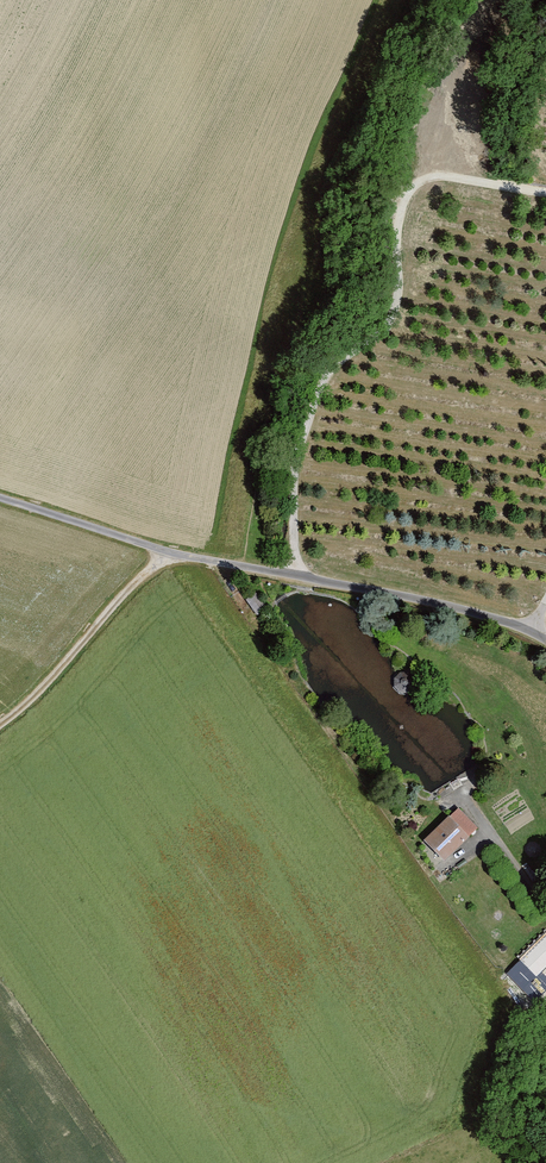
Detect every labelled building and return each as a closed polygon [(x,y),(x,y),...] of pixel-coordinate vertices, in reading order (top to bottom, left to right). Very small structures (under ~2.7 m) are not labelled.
[(251,605),(247,610),(250,617),(268,607),(256,592),(246,598),(251,605)] [(450,814),(423,837),(444,858),(469,833),(450,814)] [(507,973),(532,1002),(545,988),(545,933),(507,973)]
